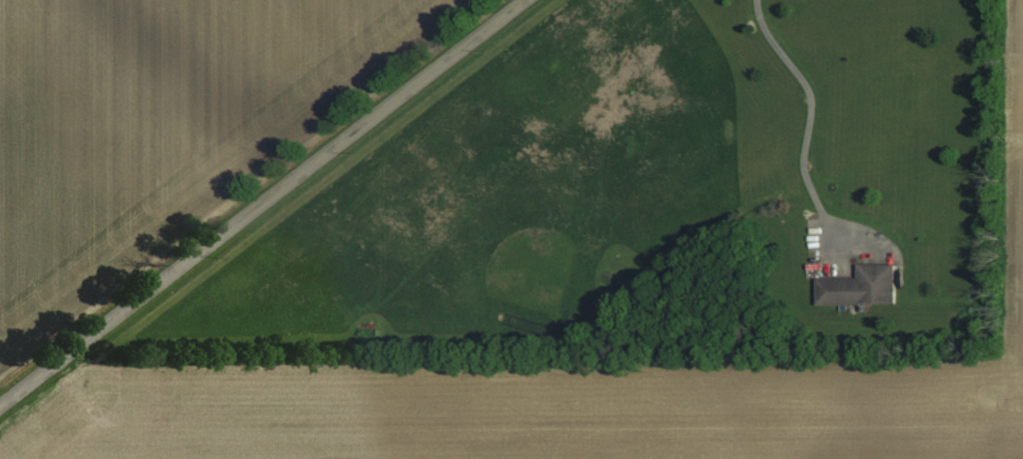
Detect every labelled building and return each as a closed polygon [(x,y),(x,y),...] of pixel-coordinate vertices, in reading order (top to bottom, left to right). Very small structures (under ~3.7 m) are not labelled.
[(859,278),(818,279),(818,306),(897,305),(897,265),(858,265),(859,278)]
